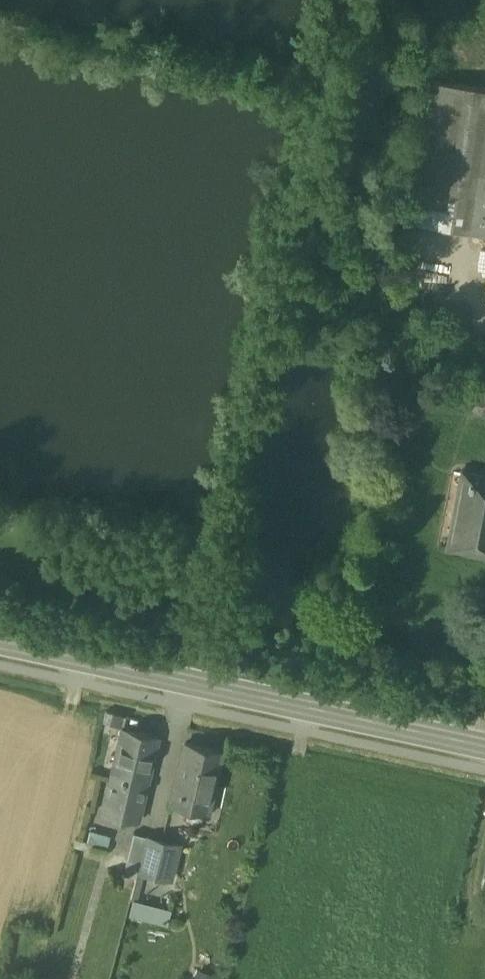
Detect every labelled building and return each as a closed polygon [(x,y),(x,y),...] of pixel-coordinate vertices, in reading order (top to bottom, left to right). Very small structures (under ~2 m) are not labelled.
[(430,78),(409,222),(484,233),(484,87),(430,78)] [(484,413),(484,387),(474,393),(484,413)] [(475,475),(471,496),(461,494),(454,529),(457,530),(454,549),(484,555),(484,477),(475,475)] [(137,820),(138,821),(148,783),(147,783),(159,737),(123,728),(113,774),(104,812),(120,816),(121,813),(138,818),(137,820)] [(186,742),(171,804),(209,812),(223,751),(186,742)] [(141,862),(147,836),(134,832),(128,859),(141,862)] [(179,844),(147,836),(141,862),(138,871),(143,873),(170,880),(179,844)] [(138,871),(141,862),(128,859),(127,859),(123,873),(137,877),(138,871)] [(143,873),(138,871),(137,877),(132,899),(135,900),(136,901),(143,873)] [(136,901),(135,900),(131,915),(167,924),(171,909),(136,901)]
